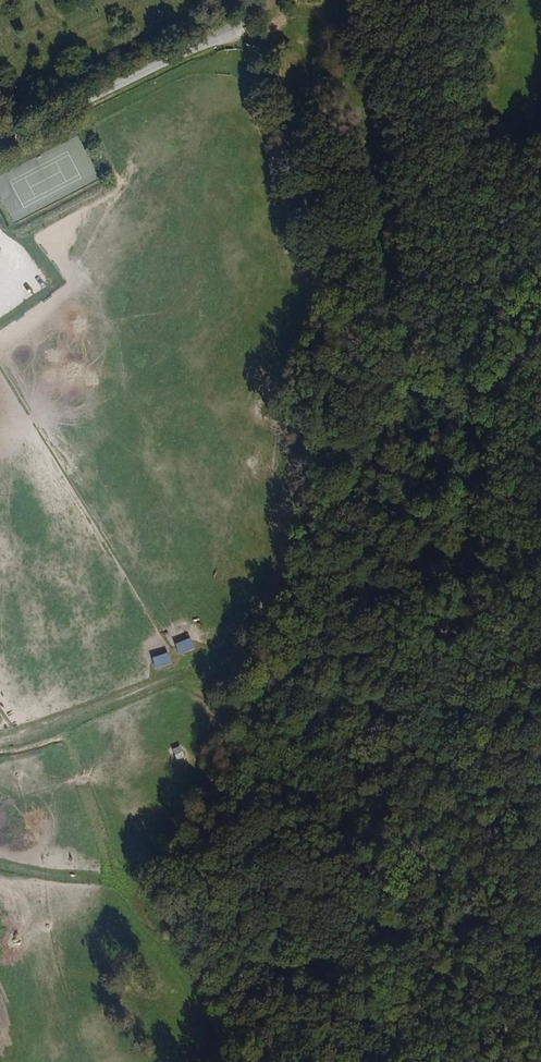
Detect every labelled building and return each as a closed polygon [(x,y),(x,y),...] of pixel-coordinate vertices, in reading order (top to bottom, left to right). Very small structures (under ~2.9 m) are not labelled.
[(191,639),(176,645),(180,655),(195,649),(191,639)] [(168,654),(153,658),(156,669),(171,664),(168,654)] [(14,727),(0,708),(0,732),(14,727)] [(180,746),(172,749),(177,759),(185,756),(180,746)]
